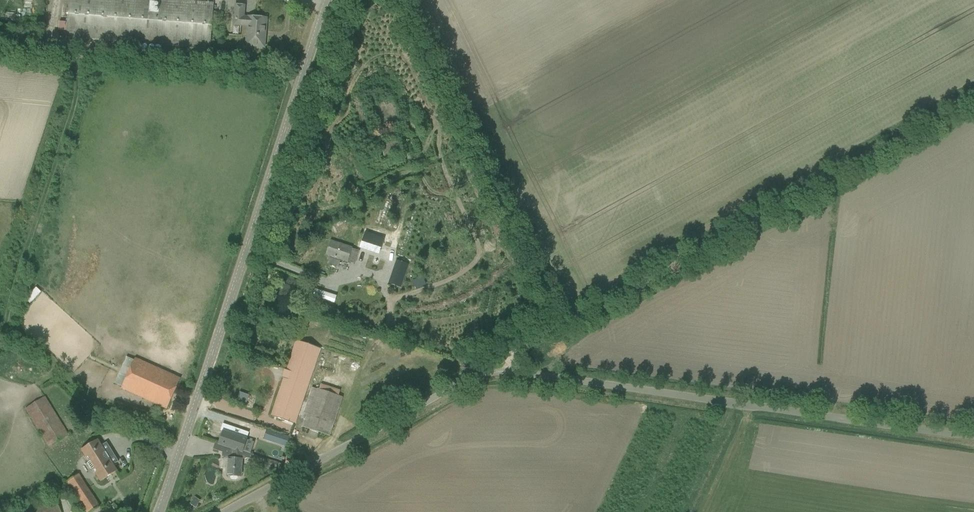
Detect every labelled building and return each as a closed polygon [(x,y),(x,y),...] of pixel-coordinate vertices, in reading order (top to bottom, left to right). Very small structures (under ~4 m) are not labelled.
[(58,30),(67,31),(66,37),(208,47),(211,2),(180,0),(69,0),(67,22),(59,21),(58,30)] [(244,6),(235,5),(234,5),(232,25),(247,26),(246,46),(252,46),(261,47),(263,32),(265,32),(266,19),(248,17),(248,19),(243,18),(244,6)] [(365,233),(360,247),(379,254),(384,239),(365,233)] [(327,264),(336,267),(338,268),(340,261),(347,263),(348,262),(352,264),(359,252),(351,249),(351,248),(330,241),(325,254),(330,256),(327,264)] [(402,263),(394,285),(401,288),(408,265),(402,263)] [(271,416),(294,424),(297,416),(307,386),(320,348),(296,341),(271,416)] [(114,384),(121,387),(121,388),(157,405),(166,409),(180,379),(171,375),(135,358),(134,360),(126,357),(114,384)] [(311,388),(301,418),(304,419),(302,427),(329,436),(342,398),(311,388)] [(45,397),(25,409),(49,448),(69,435),(45,397)] [(255,426),(253,432),(264,436),(266,430),(255,426)] [(223,431),(218,444),(227,446),(242,452),(248,434),(231,428),(229,427),(227,433),(223,431)] [(266,430),(263,439),(286,447),(289,438),(266,430)] [(101,446),(98,440),(80,451),(88,463),(86,464),(91,471),(92,470),(100,482),(117,471),(113,465),(118,462),(107,443),(101,446)] [(227,446),(223,458),(228,458),(227,476),(230,476),(230,478),(232,480),(236,480),(238,479),(238,477),(240,477),(241,460),(247,458),(251,459),(252,455),(249,453),(249,454),(242,452),(227,446)] [(100,506),(79,475),(66,484),(83,511),(90,511),(100,506)] [(13,511),(61,511),(53,495),(13,511)] [(194,498),(190,504),(195,507),(199,501),(194,498)]
